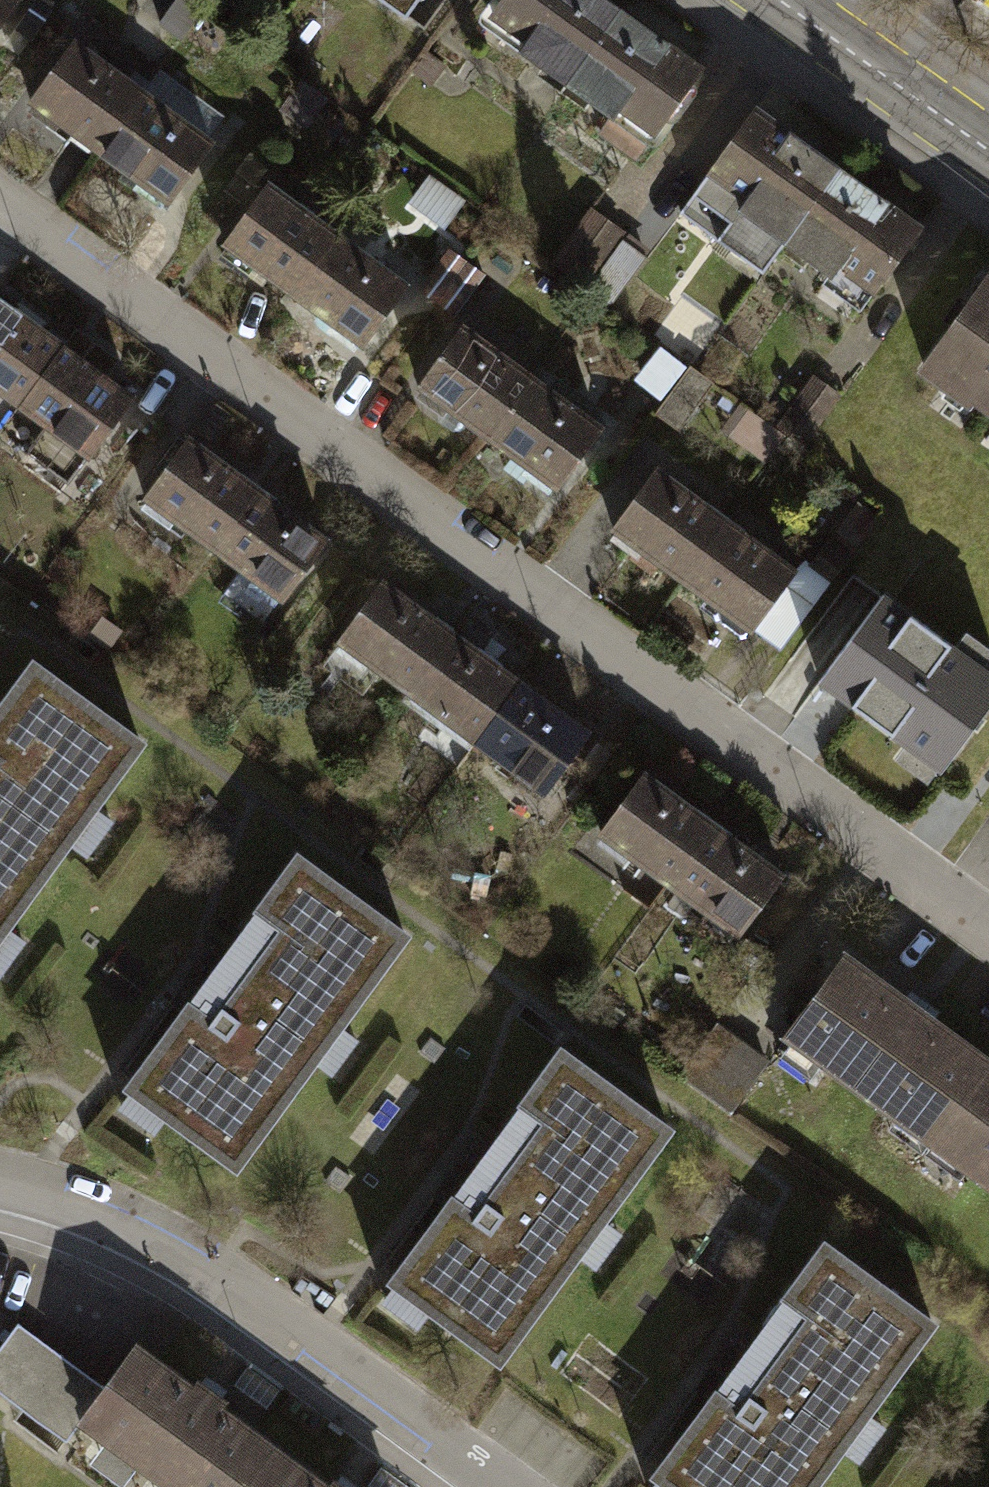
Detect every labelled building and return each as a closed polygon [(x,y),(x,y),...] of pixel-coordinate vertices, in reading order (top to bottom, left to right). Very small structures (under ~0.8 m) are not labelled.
[(28,9),(16,0),(0,0),(0,47),(28,9)] [(421,23),(437,0),(390,0),(421,23)] [(493,29),(580,91),(633,18),(609,0),(514,0),(493,29)] [(184,5),(166,30),(187,45),(205,20),(184,5)] [(633,18),(580,91),(622,121),(609,140),(647,168),(661,149),(665,152),(685,125),(694,124),(713,97),(712,88),(718,79),(633,18)] [(84,41),(38,104),(80,134),(73,142),(96,158),(102,150),(108,155),(143,108),(154,92),(84,41)] [(434,56),(418,78),(437,93),(453,71),(434,56)] [(143,108),(108,155),(147,183),(140,192),(172,215),(224,144),(154,92),(143,108)] [(769,113),(713,191),(709,206),(728,219),(744,214),(797,253),(854,175),(769,113)] [(854,175),(797,253),(839,283),(834,291),(835,307),(857,323),(873,319),(936,234),(854,175)] [(473,208),(438,183),(420,207),(455,233),(473,208)] [(280,189),(230,257),(261,280),(266,273),(301,299),(347,237),(280,189)] [(654,263),(594,220),(559,268),(619,311),(654,263)] [(347,237),(301,299),(340,327),(335,334),(366,357),(417,288),(347,237)] [(474,264),(456,250),(421,298),(439,311),(449,297),(474,264)] [(449,297),(471,313),(496,280),(474,264),(449,297)] [(0,303),(0,388),(31,410),(74,351),(3,299),(0,303)] [(934,372),(960,391),(952,402),(974,418),(982,408),(988,413),(988,300),(934,372)] [(471,327),(418,400),(455,427),(462,417),(494,441),(541,378),(471,327)] [(667,349),(642,385),(674,408),(700,372),(667,349)] [(74,351),(31,410),(68,438),(62,447),(96,471),(146,404),(74,351)] [(674,408),(665,420),(693,440),(727,392),(700,372),(674,408)] [(541,378),(494,441),(523,462),(514,475),(560,508),(615,433),(541,378)] [(849,402),(819,381),(783,434),(813,455),(849,402)] [(201,440),(149,511),(182,535),(187,528),(226,556),(273,493),(201,440)] [(657,470),(614,528),(683,580),(727,522),(657,470)] [(273,493),(226,556),(260,581),(253,591),(291,618),(344,545),(273,493)] [(727,522),(683,580),(752,630),(794,570),(727,522)] [(377,670),(419,700),(464,637),(394,587),(343,658),(372,678),(377,670)] [(883,597),(821,682),(941,770),(988,706),(988,675),(883,597)] [(483,760),(490,751),(535,688),(464,637),(419,700),(413,710),(483,760)] [(20,991),(49,953),(26,936),(86,855),(105,869),(135,829),(116,815),(161,754),(49,670),(0,736),(0,976),(20,991)] [(490,751),(560,801),(605,738),(535,688),(490,751)] [(659,776),(612,840),(619,846),(612,856),(634,872),(641,862),(683,892),(730,828),(659,776)] [(730,828),(683,892),(720,919),(714,927),(739,945),(745,938),(751,942),(798,877),(730,828)] [(183,1126),(255,1178),(331,1074),(347,1086),(374,1049),(358,1038),(424,948),(308,864),(139,1094),(146,1098),(136,1112),(173,1139),(183,1126)] [(799,1041),(811,1050),(793,1074),(819,1092),(836,1068),(906,1120),(899,1130),(924,1148),(931,1138),(948,1151),(988,1096),(988,1053),(861,958),(799,1041)] [(776,1073),(722,1034),(686,1083),(739,1122),(776,1073)] [(447,1319),(518,1372),(594,1269),(609,1280),(637,1242),(623,1231),(688,1143),(574,1059),(404,1288),(410,1292),(399,1307),(436,1335),(447,1319)] [(948,1151),(936,1167),(973,1195),(986,1178),(988,1181),(988,1096),(948,1151)] [(859,1464),(875,1476),(905,1437),(888,1424),(957,1333),(842,1248),(668,1482),(673,1485),(672,1486),(842,1486),(859,1464)] [(27,1334),(0,1371),(0,1391),(77,1448),(94,1425),(114,1398),(27,1334)] [(94,1425),(115,1440),(109,1447),(131,1463),(136,1456),(178,1486),(263,1486),(290,1451),(239,1413),(245,1404),(215,1382),(209,1391),(152,1348),(114,1398),(94,1425)] [(263,1486),(339,1486),(290,1451),(263,1486)]
